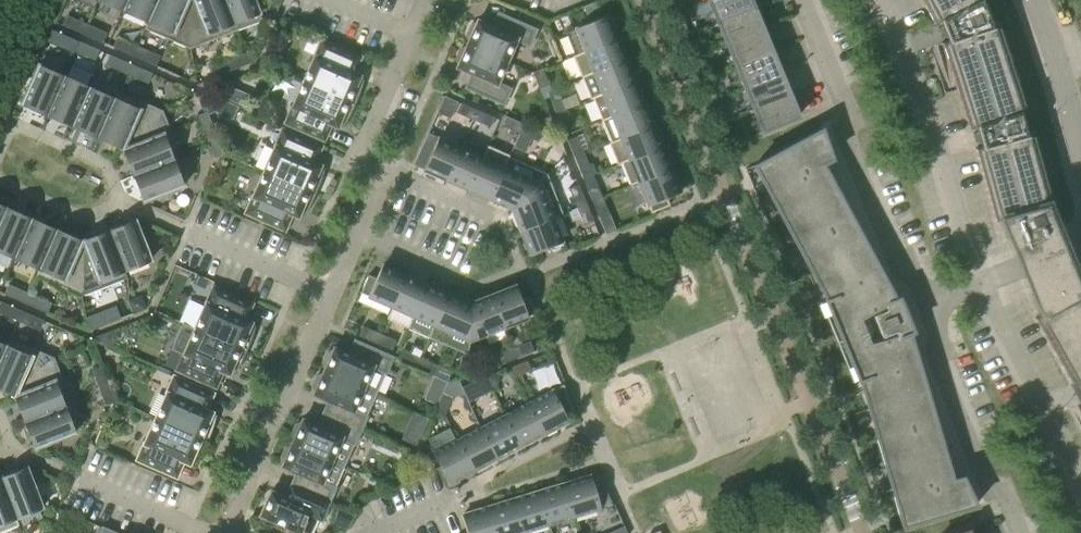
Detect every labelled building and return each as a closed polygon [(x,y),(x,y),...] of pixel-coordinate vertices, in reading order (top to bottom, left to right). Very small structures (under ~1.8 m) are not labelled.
[(97,0),(122,11),(127,0),(97,0)] [(122,11),(147,21),(157,0),(127,0),(122,11)] [(147,21),(144,29),(190,48),(191,0),(157,0),(147,21)] [(190,48),(236,30),(224,0),(191,0),(190,48)] [(236,30),(262,20),(254,0),(224,0),(236,30)] [(751,0),(708,0),(717,21),(753,7),(751,0)] [(934,23),(939,20),(947,40),(942,41),(959,95),(970,127),(975,126),(981,146),(975,147),(995,219),(1000,218),(1048,206),(1053,204),(1033,132),(1028,134),(1021,111),(1027,110),(999,24),(994,25),(983,0),(923,0),(934,23)] [(590,22),(575,28),(565,32),(575,55),(617,38),(608,15),(602,17),(595,1),(583,6),(590,22)] [(753,7),(717,21),(726,43),(762,28),(753,7)] [(82,33),(87,24),(66,15),(62,25),(82,33)] [(476,23),(470,25),(466,35),(468,40),(467,43),(507,61),(516,39),(529,44),(535,30),(509,18),(503,31),(477,20),(476,23)] [(107,32),(87,24),(82,33),(102,42),(107,32)] [(762,28),(726,43),(735,65),(771,50),(762,28)] [(74,51),(78,41),(59,32),(54,42),(74,51)] [(133,55),(137,46),(117,37),(112,47),(133,55)] [(617,38),(575,55),(573,56),(582,77),(626,59),(617,38)] [(303,81),(354,104),(358,94),(361,87),(363,78),(362,78),(362,79),(359,77),(360,75),(354,73),(361,57),(321,39),(303,81)] [(78,41),(74,51),(95,60),(99,50),(78,41)] [(507,61),(467,43),(465,46),(460,49),(456,58),(458,64),(456,67),(482,78),(477,91),(503,103),(510,88),(497,83),(507,61)] [(160,56),(137,46),(133,55),(156,66),(160,56)] [(780,72),(771,50),(735,65),(744,87),(780,72)] [(251,51),(231,59),(235,69),(255,61),(255,60),(251,51)] [(124,73),(128,63),(109,54),(105,64),(124,73)] [(235,69),(231,59),(210,67),(214,77),(235,69)] [(634,80),(626,59),(582,77),(590,98),(592,97),(634,80)] [(152,73),(128,63),(124,73),(148,83),(152,73)] [(46,116),(63,77),(37,66),(20,105),(46,116)] [(550,85),(543,68),(533,72),(540,89),(550,85)] [(789,94),(780,72),(744,87),(753,108),(789,94)] [(63,77),(46,116),(71,127),(88,88),(63,77)] [(634,80),(592,97),(601,120),(644,103),(634,80)] [(216,85),(219,95),(227,99),(232,87),(229,86),(227,81),(216,85)] [(354,104),(303,81),(284,123),(324,140),(331,124),(337,127),(337,125),(341,126),(340,127),(342,128),(347,120),(350,113),(354,104)] [(88,88),(71,127),(96,138),(113,99),(88,88)] [(116,91),(113,99),(96,138),(122,149),(162,111),(116,91)] [(556,113),(567,109),(560,92),(550,96),(556,113)] [(798,116),(789,94),(753,108),(762,131),(798,116)] [(445,96),(438,112),(451,118),(458,101),(445,96)] [(224,99),(218,111),(232,117),(238,104),(224,99)] [(473,120),(477,110),(461,103),(456,113),(473,120)] [(644,103),(601,120),(611,141),(653,124),(644,103)] [(567,109),(556,113),(563,130),(573,126),(567,109)] [(494,117),(477,110),(473,120),(490,127),(494,117)] [(170,133),(162,111),(122,149),(133,175),(172,159),(163,136),(170,133)] [(205,137),(215,133),(206,112),(196,116),(205,137)] [(518,133),(523,123),(505,115),(500,125),(518,133)] [(541,131),(523,123),(518,133),(537,141),(541,131)] [(653,124),(611,141),(608,142),(617,164),(621,163),(662,146),(653,124)] [(822,128),(754,165),(826,300),(820,302),(853,382),(860,380),(903,526),(976,505),(963,476),(952,479),(909,332),(913,331),(899,296),(895,298),(823,163),(832,158),(822,128)] [(263,171),(315,194),(319,184),(322,177),(324,168),(323,168),(322,168),(319,167),(320,165),(314,162),(321,146),(282,129),(263,171)] [(215,133),(205,137),(213,159),(223,155),(215,133)] [(574,156),(584,152),(577,135),(567,140),(574,156)] [(447,180),(461,148),(438,138),(424,170),(447,180)] [(461,148),(447,180),(468,189),(486,148),(465,138),(461,148)] [(487,145),(486,148),(468,189),(490,198),(508,156),(509,155),(487,145)] [(662,146),(621,163),(630,184),(670,168),(662,146)] [(591,169),(584,152),(574,156),(581,173),(591,169)] [(508,156),(490,198),(511,208),(538,182),(547,173),(508,156)] [(183,186),(172,159),(133,175),(143,202),(183,186)] [(670,168),(630,184),(630,185),(638,181),(651,212),(669,205),(666,196),(680,191),(670,168)] [(315,194),(263,171),(245,213),(284,230),(291,214),(297,217),(298,214),(302,216),(301,217),(302,217),(307,209),(311,203),(315,194)] [(511,208),(520,230),(552,217),(562,213),(547,173),(538,182),(511,208)] [(592,200),(602,196),(594,177),(584,181),(592,200)] [(577,208),(587,204),(580,185),(570,189),(577,208)] [(609,214),(602,196),(592,200),(599,218),(609,214)] [(587,204),(577,208),(584,226),(594,222),(587,204)] [(1000,218),(1009,239),(1016,256),(1021,268),(1026,279),(1040,314),(1080,292),(1080,286),(1067,251),(1048,206),(1000,218)] [(6,209),(0,223),(0,253),(14,259),(31,219),(6,209)] [(552,217),(520,230),(529,253),(543,247),(546,256),(564,249),(552,217)] [(31,219),(14,259),(39,270),(56,230),(31,219)] [(109,231),(125,271),(151,260),(135,220),(109,231)] [(56,230),(39,270),(40,270),(36,277),(82,296),(82,241),(56,230)] [(109,231),(82,241),(82,296),(128,278),(125,271),(109,231)] [(391,306),(405,274),(382,264),(376,278),(368,274),(360,292),(391,306)] [(205,288),(208,279),(197,274),(193,283),(205,288)] [(427,284),(405,274),(391,306),(413,315),(427,284)] [(413,315),(413,316),(408,328),(429,337),(448,293),(427,284),(413,315)] [(491,294),(504,326),(536,314),(528,296),(520,299),(515,285),(491,294)] [(24,304),(28,294),(9,286),(5,296),(24,304)] [(194,328),(246,351),(250,341),(253,334),(255,325),(254,325),(253,326),(250,324),(251,322),(245,320),(252,304),(213,286),(194,328)] [(1035,317),(1072,382),(1077,379),(1080,377),(1080,292),(1040,314),(1035,317)] [(470,302),(448,293),(429,337),(466,354),(469,347),(468,343),(469,340),(470,302)] [(52,304),(28,294),(24,304),(48,314),(52,304)] [(470,302),(469,340),(504,326),(491,294),(470,302)] [(142,296),(125,303),(130,315),(146,308),(147,307),(142,296)] [(21,312),(1,303),(0,306),(0,314),(16,321),(21,312)] [(90,325),(122,316),(118,304),(87,313),(90,325)] [(21,312),(16,321),(40,332),(45,322),(21,312)] [(246,351),(194,328),(182,323),(171,349),(183,354),(176,370),(215,387),(222,371),(228,374),(229,372),(232,373),(232,374),(233,375),(238,367),(242,360),(246,351)] [(375,343),(379,333),(362,325),(358,335),(375,343)] [(396,340),(379,333),(375,343),(392,350),(396,340)] [(6,344),(0,357),(0,389),(14,395),(54,357),(9,337),(6,344)] [(530,341),(512,347),(516,357),(534,351),(530,341)] [(359,359),(333,347),(332,350),(326,352),(322,362),(324,368),(323,371),(376,394),(392,357),(365,345),(359,359)] [(516,357),(512,347),(493,355),(497,365),(516,357)] [(415,368),(420,358),(403,350),(399,360),(415,368)] [(54,357),(14,395),(25,422),(65,406),(55,382),(63,379),(54,357)] [(439,366),(420,358),(415,368),(435,376),(439,366)] [(526,360),(510,367),(514,377),(530,370),(526,360)] [(534,367),(539,386),(560,379),(554,361),(534,367)] [(102,366),(91,370),(97,385),(107,381),(102,366)] [(316,376),(312,386),(314,391),(313,394),(339,406),(333,418),(360,429),(376,394),(323,371),(322,374),(316,376)] [(500,379),(497,372),(487,376),(495,394),(501,391),(497,384),(500,379)] [(173,376),(155,418),(207,440),(208,437),(211,431),(213,424),(216,415),(214,414),(214,415),(211,414),(212,412),(206,409),(213,393),(173,376)] [(433,376),(430,384),(441,389),(445,382),(433,376)] [(475,394),(488,389),(483,377),(470,383),(475,394)] [(447,385),(442,393),(435,409),(445,413),(452,397),(464,393),(459,380),(447,385)] [(97,385),(105,405),(115,402),(107,381),(97,385)] [(528,403),(544,433),(568,421),(564,414),(573,410),(563,384),(528,403)] [(528,403),(504,415),(521,446),(544,433),(528,403)] [(65,406),(25,422),(35,448),(75,432),(65,406)] [(404,438),(420,443),(429,414),(412,409),(404,438)] [(504,415),(481,427),(497,458),(521,446),(504,415)] [(207,440),(155,418),(137,459),(176,477),(183,461),(189,463),(190,461),(193,463),(194,464),(199,456),(202,450),(205,443),(207,440)] [(328,430),(302,419),(300,422),(295,424),(291,434),(293,439),(291,442),(344,465),(360,429),(333,418),(328,430)] [(497,458),(481,427),(458,439),(474,470),(497,458)] [(474,470),(458,439),(434,451),(450,482),(474,470)] [(344,465),(291,442),(290,445),(285,448),(280,457),(282,463),(281,466),(307,477),(302,489),(328,501),(344,465)] [(432,470),(428,460),(420,464),(424,473),(432,470)] [(0,477),(16,517),(42,507),(26,467),(0,477)] [(564,483),(574,516),(612,504),(601,479),(592,482),(590,475),(564,483)] [(19,525),(16,517),(0,477),(0,532),(19,525)] [(564,483),(539,490),(549,524),(574,516),(564,483)] [(302,489),(296,502),(270,490),(260,515),(271,520),(273,525),(283,529),(288,527),(299,532),(301,529),(311,532),(319,514),(322,515),(328,501),(302,489)] [(539,490),(514,498),(524,531),(549,524),(539,490)] [(489,506),(497,532),(519,532),(524,531),(514,498),(489,506)] [(468,532),(465,532),(497,532),(489,506),(463,514),(468,532)]
